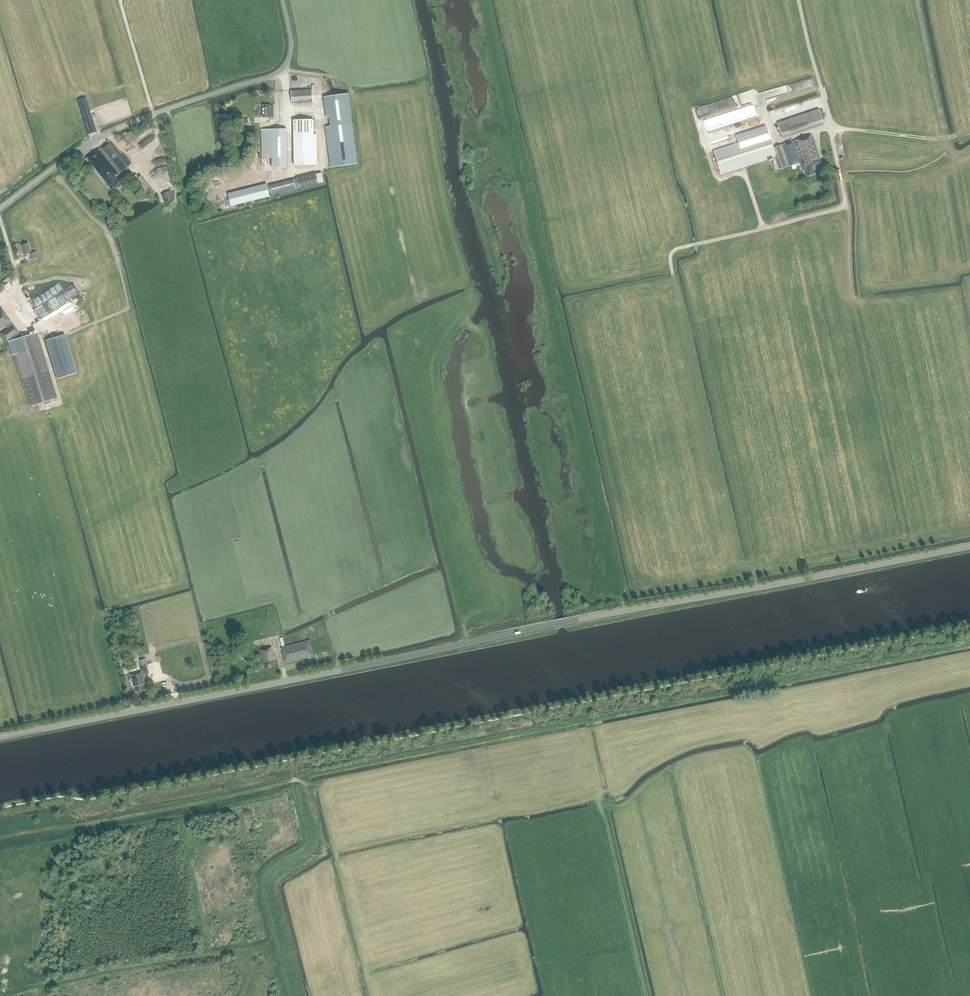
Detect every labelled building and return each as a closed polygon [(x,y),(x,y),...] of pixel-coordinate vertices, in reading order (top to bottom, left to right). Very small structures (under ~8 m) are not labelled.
[(314,92),(314,85),(311,85),(312,89),(291,91),(291,103),(313,102),(312,92),(314,92)] [(326,117),(329,117),(330,127),(325,127),(330,167),(358,164),(348,94),(323,97),(326,117)] [(97,131),(86,97),(77,99),(87,134),(97,131)] [(270,106),(270,105),(263,105),(262,118),(270,118),(269,120),(273,120),(273,117),(273,106),(270,106)] [(818,109),(776,121),(780,137),(823,126),(818,109)] [(314,134),(313,120),(293,120),(294,165),(317,165),(317,134),(314,134)] [(287,167),(287,129),(261,129),(261,158),(271,158),(272,168),(287,167)] [(812,136),(773,148),(768,134),(713,151),(721,175),(775,157),(779,170),(801,163),(803,171),(805,170),(807,177),(811,176),(814,175),(812,167),(814,166),(814,165),(820,164),(820,163),(821,163),(812,136)] [(124,154),(122,156),(111,142),(85,159),(103,183),(105,181),(109,187),(113,192),(123,185),(119,179),(118,180),(115,177),(129,165),(132,164),(124,154)] [(147,150),(149,156),(160,151),(157,146),(147,150)] [(79,163),(81,165),(80,165),(83,170),(88,167),(83,160),(79,163)] [(130,178),(145,198),(149,195),(151,198),(155,195),(140,174),(137,176),(135,174),(130,178)] [(296,190),(293,180),(266,186),(269,198),(272,198),(271,196),(296,190)] [(269,196),(266,185),(203,201),(206,212),(269,196)] [(170,190),(160,193),(164,202),(173,199),(170,190)] [(28,243),(22,245),(24,251),(23,251),(24,255),(31,252),(28,243)] [(46,292),(49,298),(55,294),(55,293),(59,291),(56,286),(46,292)] [(0,307),(0,330),(6,326),(7,328),(0,333),(0,334),(5,342),(13,336),(14,339),(7,341),(11,355),(13,354),(29,406),(56,398),(36,332),(22,337),(0,307)] [(64,334),(45,340),(57,378),(76,372),(64,334)] [(314,656),(310,640),(281,647),(282,652),(281,652),(284,664),(314,656)] [(265,668),(275,666),(274,660),(275,660),(272,647),(259,650),(262,663),(264,663),(265,668)] [(136,692),(145,690),(144,684),(145,684),(142,672),(141,672),(130,674),(133,687),(134,687),(136,692)]
